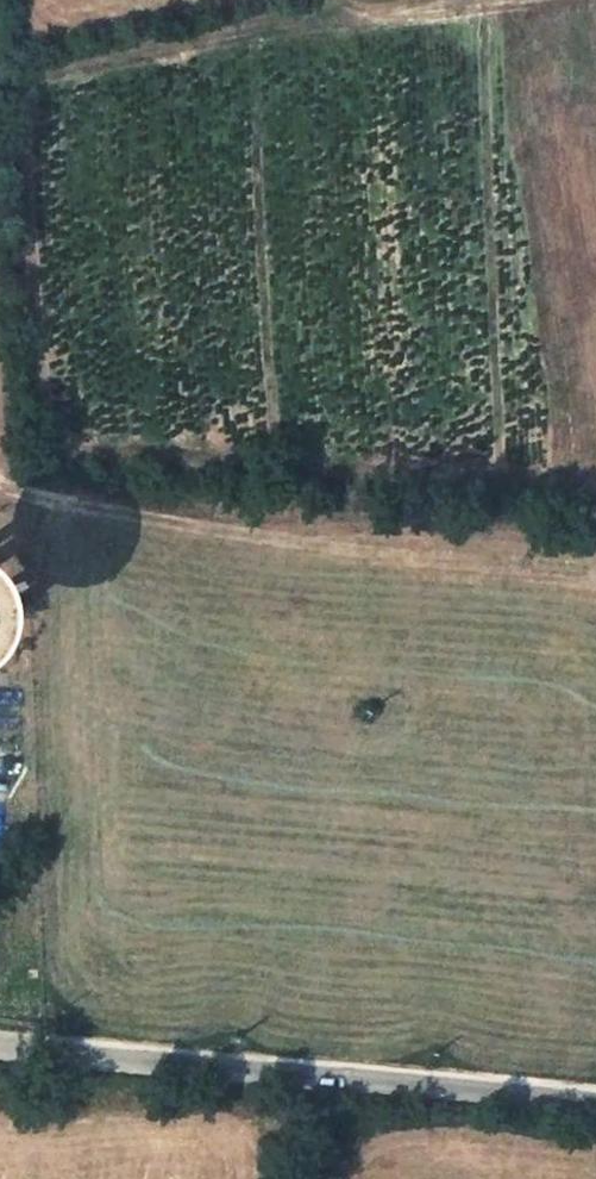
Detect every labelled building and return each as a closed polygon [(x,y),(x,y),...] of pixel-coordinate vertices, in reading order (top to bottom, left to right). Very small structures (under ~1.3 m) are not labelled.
[(23,614),(23,608),(23,603),(22,598),(20,591),(17,585),(16,582),(12,576),(8,571),(4,567),(0,563),(0,654),(4,650),(8,646),(11,643),(14,638),(17,632),(19,629),(21,623),(22,619),(23,614)]
